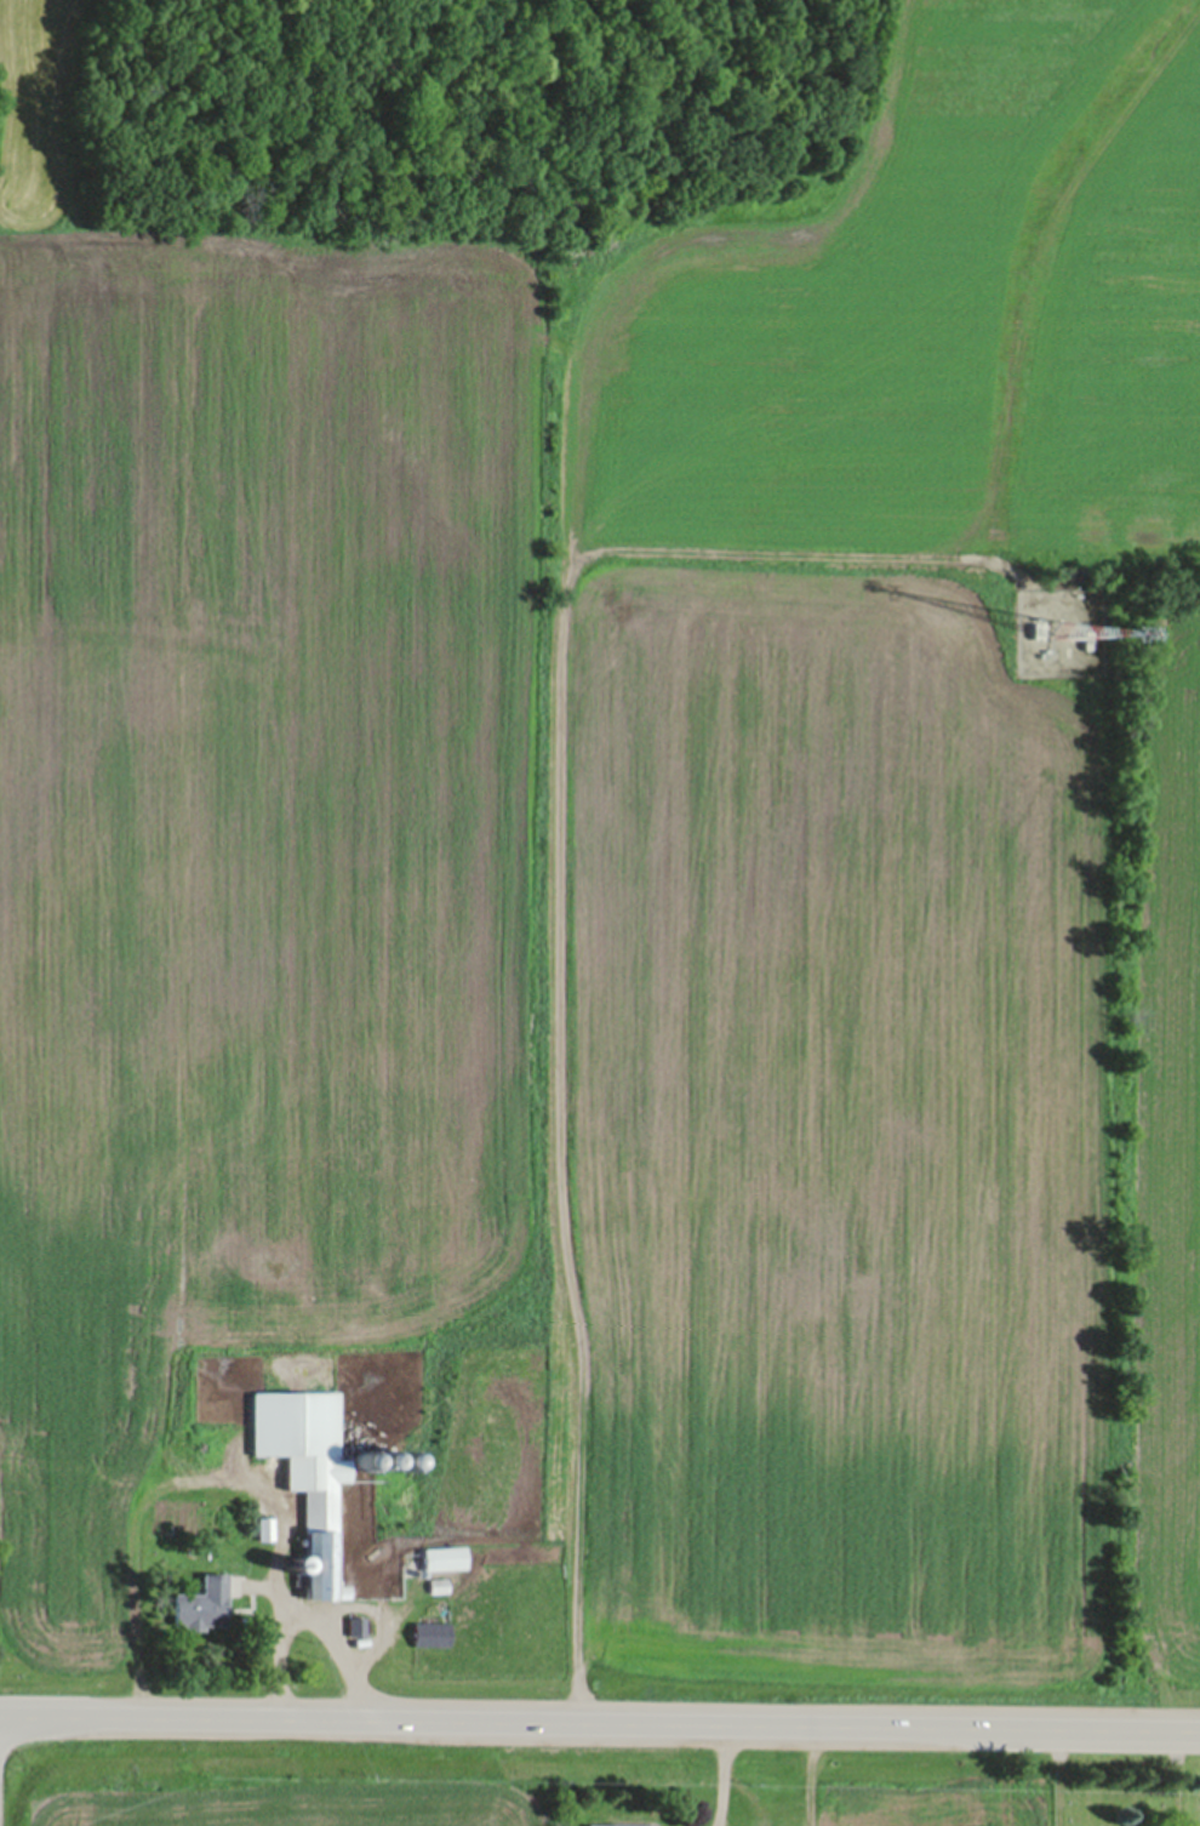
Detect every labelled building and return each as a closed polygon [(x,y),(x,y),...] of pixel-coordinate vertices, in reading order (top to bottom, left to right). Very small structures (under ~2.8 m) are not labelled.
[(340,1395),(254,1395),(255,1459),(288,1459),(288,1493),(307,1493),(307,1565),(298,1565),(298,1588),(309,1588),(309,1604),(352,1604),(352,1590),(340,1590),(339,1485),(352,1485),(352,1463),(341,1463),(340,1395)] [(468,1574),(468,1551),(426,1551),(426,1574),(468,1574)] [(229,1577),(204,1577),(204,1598),(176,1597),(176,1631),(228,1632),(229,1577)] [(450,1596),(450,1583),(431,1584),(432,1597),(450,1596)] [(352,1639),(365,1639),(365,1624),(352,1624),(352,1639)] [(415,1650),(452,1650),(452,1626),(415,1626),(415,1650)]
